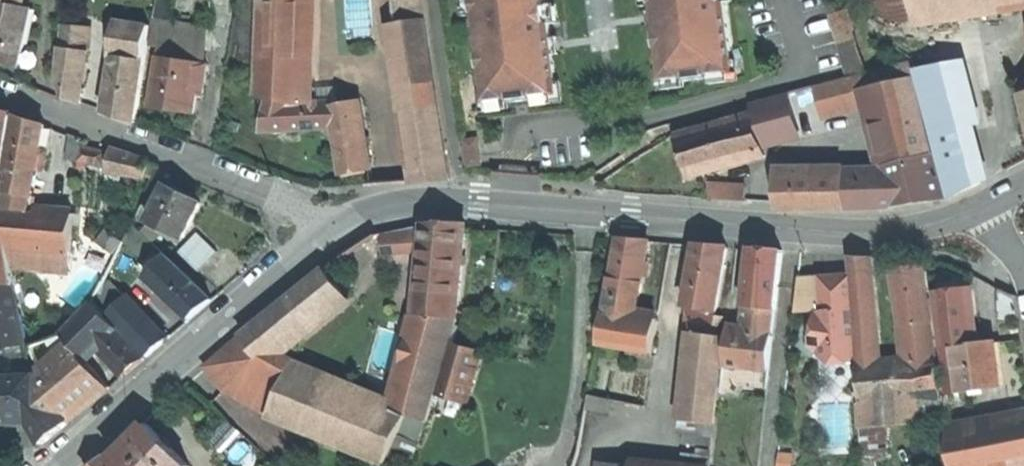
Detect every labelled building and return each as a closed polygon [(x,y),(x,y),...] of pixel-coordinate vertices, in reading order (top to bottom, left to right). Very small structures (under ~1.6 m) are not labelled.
[(154,18),(168,21),(171,0),(156,0),(154,18)] [(311,0),(262,0),(259,95),(269,98),(261,130),(265,131),(327,128),(334,127),(330,106),(330,103),(307,102),(311,0)] [(400,22),(426,19),(424,0),(398,0),(400,22)] [(475,15),(473,0),(464,0),(466,16),(475,15)] [(475,15),(484,90),(486,101),(508,99),(509,102),(522,101),(534,99),(535,99),(535,96),(557,93),(555,81),(552,54),(550,37),(548,24),(546,4),(546,0),(473,0),(475,15)] [(653,5),(653,10),(655,27),(661,69),(662,80),(684,77),(685,81),(697,79),(710,78),(711,78),(710,74),(733,71),(732,60),(725,2),(724,0),(652,0),(653,5)] [(917,17),(914,0),(869,0),(896,21),(917,17)] [(1021,0),(914,0),(917,17),(1021,0)] [(18,4),(0,1),(0,63),(18,67),(30,7),(18,4)] [(556,3),(546,4),(548,24),(558,23),(556,3)] [(649,28),(655,27),(653,10),(647,10),(649,28)] [(829,16),(846,77),(862,73),(864,72),(846,12),(829,16)] [(160,47),(159,56),(208,64),(208,27),(168,21),(154,18),(150,45),(160,47)] [(400,22),(397,22),(406,84),(435,80),(429,48),(426,19),(400,22)] [(114,56),(116,56),(145,61),(150,26),(119,21),(114,56)] [(92,28),(61,25),(59,46),(85,51),(90,51),(92,28)] [(556,37),(550,37),(552,54),(558,54),(556,37)] [(80,87),(85,51),(59,46),(57,74),(63,96),(82,103),(84,88),(80,87)] [(121,117),(136,123),(145,61),(116,56),(107,112),(121,117)] [(174,110),(194,113),(197,93),(203,94),(208,64),(159,56),(151,107),(174,110)] [(737,59),(732,60),(733,71),(710,74),(711,78),(710,78),(711,84),(740,80),(737,59)] [(862,73),(866,88),(913,78),(918,77),(913,59),(864,72),(862,73)] [(686,87),(685,81),(684,77),(662,80),(661,69),(655,69),(657,91),(686,87)] [(919,76),(951,197),(981,183),(973,154),(959,69),(919,76)] [(866,88),(862,73),(846,77),(816,84),(820,100),(866,88)] [(870,104),(886,166),(932,155),(913,78),(866,88),(870,104)] [(451,176),(435,80),(406,84),(421,181),(451,176)] [(561,81),(555,81),(557,93),(535,96),(535,99),(534,99),(535,105),(564,102),(561,81)] [(870,104),(866,88),(820,100),(824,116),(870,104)] [(510,108),(509,102),(508,99),(486,101),(484,90),(479,91),(481,112),(510,108)] [(751,102),(755,116),(762,141),(798,131),(786,93),(751,102)] [(360,100),(330,106),(334,127),(327,128),(328,136),(335,134),(342,175),(357,172),(372,169),(360,100)] [(2,183),(13,114),(0,109),(0,183),(2,183)] [(37,176),(46,126),(33,121),(18,116),(8,170),(12,170),(37,176)] [(677,136),(690,175),(728,165),(766,155),(762,141),(755,116),(741,120),(731,122),(677,136)] [(67,158),(77,162),(81,138),(70,134),(67,158)] [(478,138),(465,140),(469,167),(482,165),(478,138)] [(79,161),(105,167),(107,152),(82,146),(79,161)] [(145,178),(149,162),(111,149),(106,174),(145,178)] [(886,166),(882,177),(884,207),(918,202),(946,198),(937,160),(932,155),(886,166)] [(33,196),(37,176),(12,170),(8,192),(33,196)] [(497,170),(496,174),(544,178),(544,173),(497,170)] [(882,177),(845,179),(847,209),(884,207),(882,177)] [(779,209),(847,209),(845,179),(779,179),(779,209)] [(149,220),(183,237),(201,202),(184,194),(167,185),(149,220)] [(710,199),(746,202),(747,186),(707,185),(710,199)] [(33,196),(8,192),(0,190),(0,202),(1,207),(31,210),(33,196)] [(74,214),(31,210),(1,207),(4,224),(8,247),(71,252),(74,214)] [(148,260),(159,248),(132,222),(123,239),(148,260)] [(4,224),(0,224),(0,255),(10,255),(8,247),(4,224)] [(419,315),(456,318),(466,225),(448,225),(425,226),(422,250),(416,314),(419,315)] [(422,250),(425,226),(382,234),(385,253),(422,250)] [(179,253),(199,271),(218,251),(199,233),(179,253)] [(606,311),(636,316),(649,241),(634,240),(618,239),(606,311)] [(689,306),(716,311),(728,247),(715,246),(698,244),(686,306),(689,306)] [(69,271),(71,252),(8,247),(10,255),(12,266),(69,271)] [(746,307),(775,310),(782,252),(769,250),(752,248),(746,307)] [(10,255),(0,255),(0,284),(15,283),(12,266),(10,255)] [(164,293),(190,319),(201,309),(212,299),(166,255),(146,276),(151,281),(158,288),(164,293)] [(857,353),(858,365),(876,364),(870,257),(851,256),(855,316),(854,316),(857,353)] [(902,326),(933,322),(931,304),(932,304),(931,297),(928,297),(924,266),(909,267),(895,269),(901,326),(902,326)] [(326,269),(243,336),(264,364),(272,357),(348,296),(326,269)] [(850,362),(857,353),(854,316),(851,275),(838,276),(821,277),(821,278),(823,304),(826,304),(827,312),(817,312),(811,346),(831,364),(850,362)] [(146,286),(151,281),(146,276),(141,281),(146,286)] [(795,313),(817,312),(827,312),(826,304),(823,304),(821,278),(799,279),(795,313)] [(14,285),(0,285),(0,350),(27,345),(14,285)] [(159,298),(164,293),(158,288),(153,293),(159,298)] [(999,318),(1021,318),(1017,298),(999,288),(999,318)] [(941,349),(978,345),(971,289),(957,291),(939,293),(943,327),(938,327),(941,349)] [(94,301),(63,333),(87,360),(100,348),(125,375),(134,367),(145,358),(110,320),(111,320),(94,301)] [(715,315),(716,311),(689,306),(686,330),(695,331),(725,336),(727,317),(715,315)] [(769,370),(775,310),(746,307),(743,332),(728,330),(725,365),(743,367),(769,370)] [(658,319),(636,316),(606,311),(604,310),(598,343),(652,353),(658,319)] [(457,318),(456,318),(419,315),(395,408),(409,413),(408,415),(426,423),(436,392),(450,344),(457,318)] [(126,333),(147,356),(166,339),(145,317),(126,333)] [(937,358),(933,322),(902,326),(906,361),(937,358)] [(715,423),(725,336),(695,331),(685,420),(715,423)] [(0,376),(0,421),(17,422),(30,423),(42,443),(111,388),(87,360),(63,333),(31,346),(39,368),(39,374),(0,376)] [(207,367),(237,402),(279,360),(272,357),(264,364),(243,336),(207,367)] [(996,343),(978,345),(941,349),(944,374),(959,372),(961,390),(1001,385),(996,343)] [(480,352),(450,344),(436,392),(467,402),(480,352)] [(944,422),(937,358),(906,361),(876,364),(858,365),(857,365),(861,427),(884,426),(944,422)] [(386,463),(400,433),(408,415),(409,413),(395,408),(279,360),(237,402),(386,463)] [(741,386),(743,367),(725,365),(722,384),(741,386)] [(418,441),(426,423),(408,415),(400,433),(418,441)] [(947,428),(948,436),(951,458),(953,465),(1023,465),(1023,416),(947,428)] [(713,445),(715,423),(685,420),(684,433),(686,433),(685,443),(713,445)] [(119,465),(189,465),(147,424),(129,442),(113,460),(119,465)] [(885,449),(884,426),(861,427),(862,450),(876,449),(885,449)] [(941,460),(951,458),(948,436),(938,438),(941,460)] [(700,448),(699,456),(711,457),(712,450),(700,448)] [(876,449),(862,450),(864,465),(877,465),(876,449)] [(113,460),(107,454),(94,465),(119,465),(113,460)] [(685,455),(684,465),(710,465),(711,457),(699,456),(685,455)]
